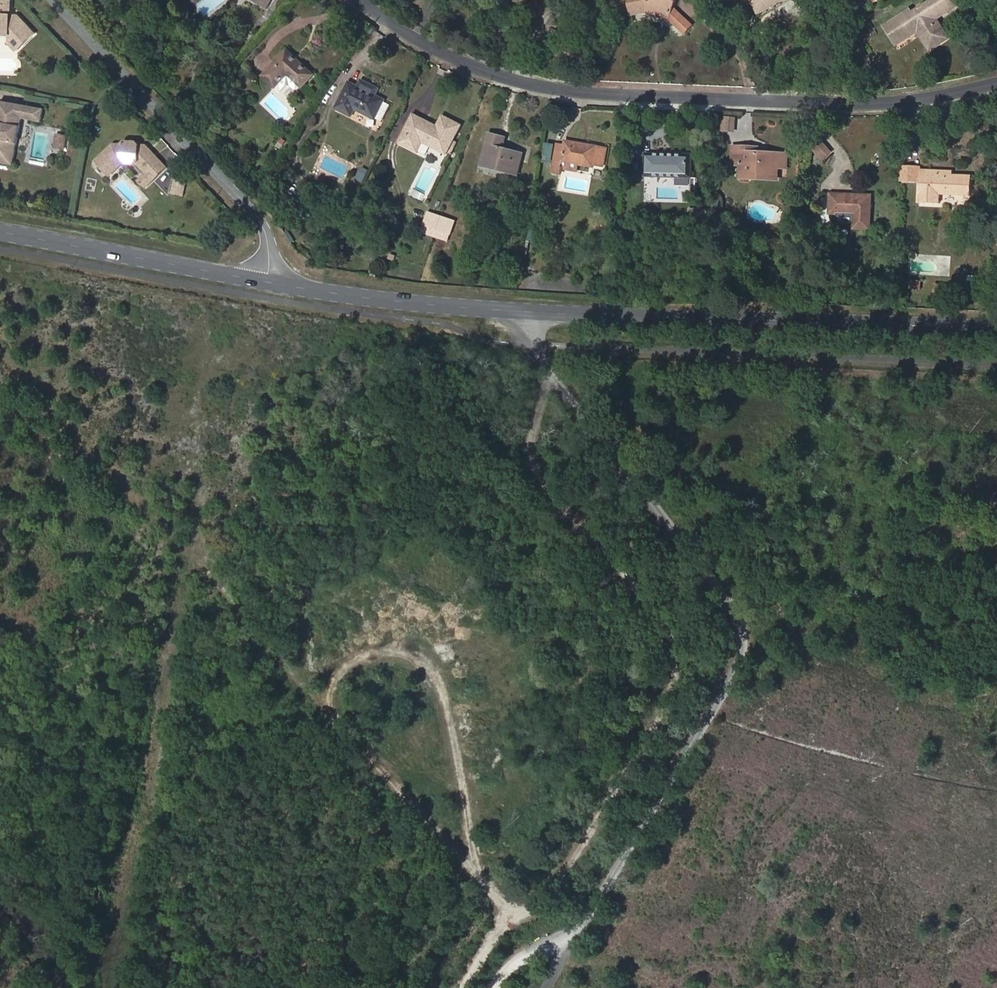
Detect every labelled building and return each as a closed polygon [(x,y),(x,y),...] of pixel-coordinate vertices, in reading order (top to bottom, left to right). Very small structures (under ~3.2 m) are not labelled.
[(10,34),(10,32),(11,32),(22,44),(36,32),(19,14),(11,14),(12,0),(0,0),(0,34),(10,34)] [(673,8),(676,0),(652,0),(651,2),(647,2),(647,0),(629,0),(632,15),(648,12),(669,20),(673,8)] [(780,0),(752,0),(759,13),(780,0)] [(918,31),(922,29),(932,44),(943,37),(933,22),(937,19),(957,7),(953,0),(933,0),(913,13),(910,10),(885,26),(897,45),(918,31)] [(669,20),(673,24),(678,12),(673,8),(669,20)] [(673,24),(684,34),(693,24),(678,12),(673,24)] [(931,50),(949,38),(937,19),(933,22),(943,37),(932,44),(922,29),(918,31),(931,50)] [(10,40),(17,49),(22,44),(11,32),(10,32),(10,34),(10,40)] [(296,92),(313,74),(287,51),(264,76),(280,92),(284,87),(290,87),(296,92)] [(193,75),(203,77),(207,63),(197,61),(193,75)] [(381,122),(390,103),(374,96),(378,88),(361,79),(356,87),(349,83),(336,108),(352,116),(355,109),(381,122)] [(44,107),(0,99),(0,161),(14,164),(22,117),(41,120),(44,107)] [(429,145),(446,154),(460,126),(442,117),(437,127),(414,115),(400,142),(424,154),(429,145)] [(724,131),(736,131),(736,119),(724,119),(724,131)] [(68,136),(57,134),(54,149),(66,151),(68,136)] [(517,175),(522,155),(503,150),(506,138),(489,134),(481,166),(517,175)] [(121,142),(112,142),(95,158),(108,172),(123,160),(124,161),(135,161),(136,159),(146,171),(147,172),(160,159),(151,149),(149,149),(145,145),(145,143),(138,142),(135,140),(124,139),(121,142)] [(594,164),(604,166),(607,149),(566,141),(565,145),(557,143),(552,172),(560,174),(561,168),(562,161),(579,164),(593,167),(594,164)] [(822,142),(813,150),(822,160),(831,152),(822,142)] [(780,168),(789,169),(789,154),(760,153),(742,152),(742,147),(733,146),(732,165),(741,165),(741,179),(775,180),(775,168),(780,168)] [(644,176),(692,178),(692,155),(645,153),(644,176)] [(138,178),(144,185),(165,165),(160,159),(147,172),(146,171),(138,178)] [(561,168),(578,171),(579,164),(562,161),(561,168)] [(916,181),(916,168),(901,167),(901,181),(916,181)] [(939,194),(971,195),(971,176),(952,175),(952,171),(921,170),(921,181),(921,202),(939,202),(939,194)] [(182,179),(174,178),(171,190),(180,192),(182,179)] [(854,229),(870,229),(871,196),(835,195),(835,214),(838,214),(854,214),(854,224),(854,229)] [(690,221),(701,221),(701,210),(690,209),(690,221)] [(442,217),(428,213),(424,225),(438,230),(442,217)] [(854,214),(838,214),(838,224),(854,224),(854,214)] [(454,222),(442,217),(438,230),(450,234),(454,222)] [(424,225),(421,232),(435,237),(438,230),(424,225)] [(435,237),(448,241),(450,234),(438,230),(435,237)]
